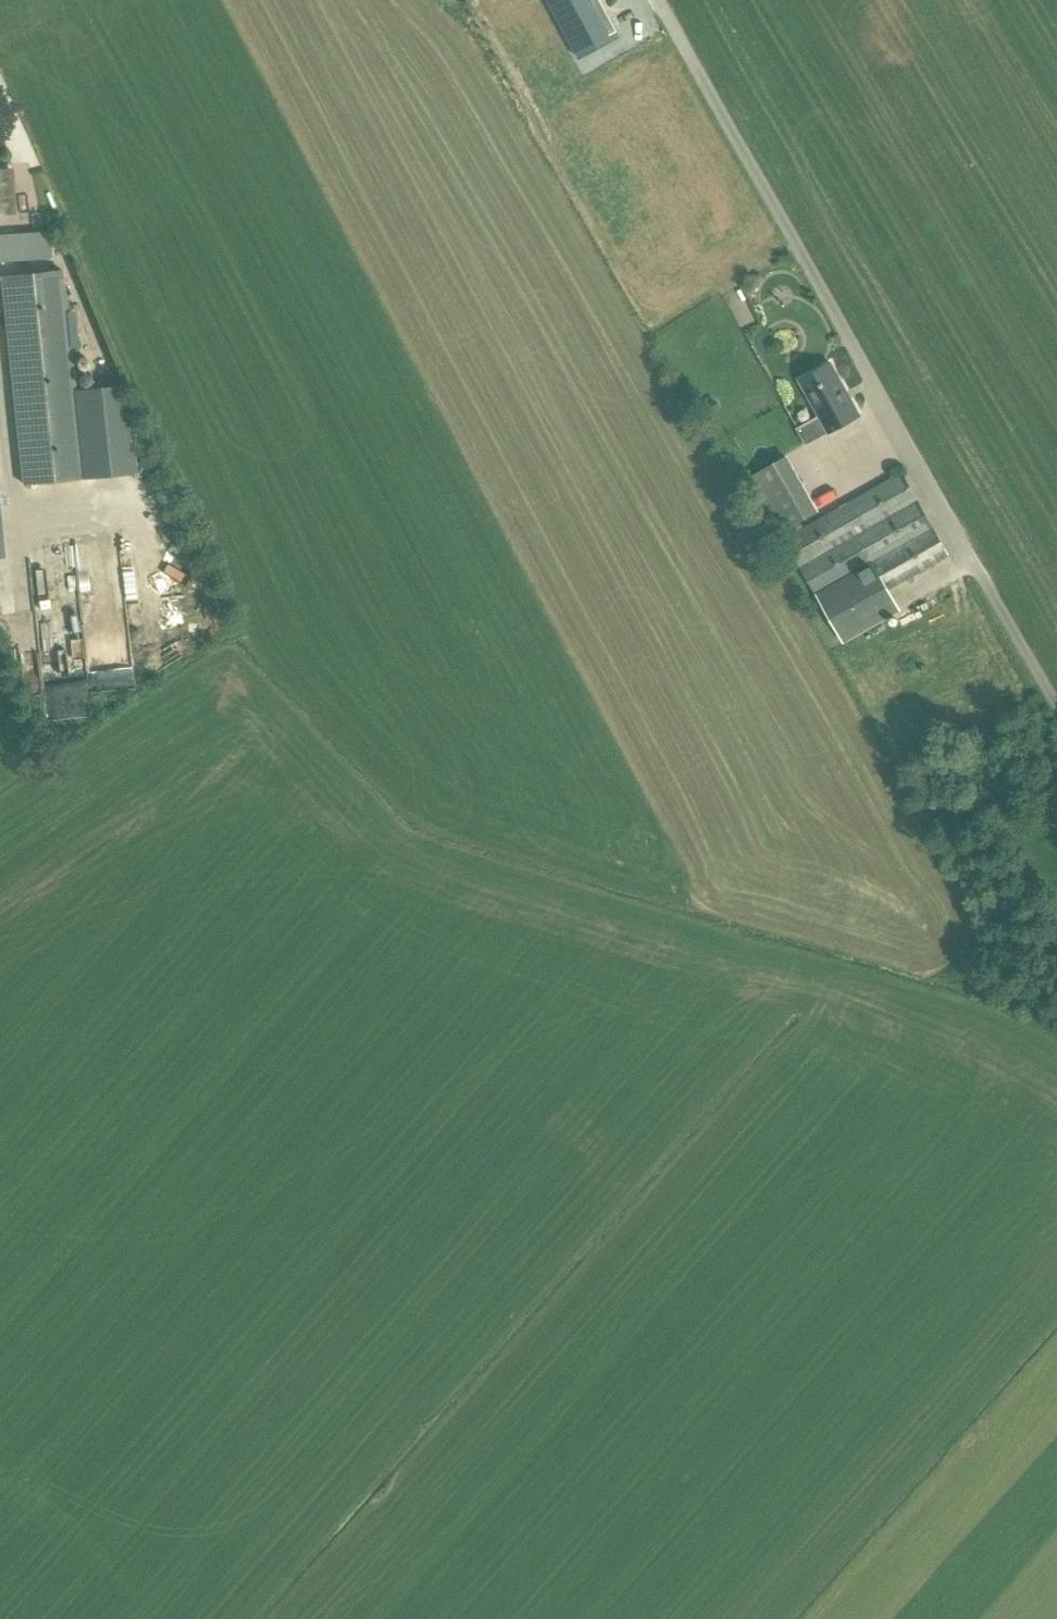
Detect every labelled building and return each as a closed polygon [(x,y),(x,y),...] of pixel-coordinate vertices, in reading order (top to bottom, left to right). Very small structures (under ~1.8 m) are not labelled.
[(599,0),(548,0),(579,58),(619,36),(599,0)] [(0,172),(0,213),(13,212),(10,171),(0,172)] [(51,233),(0,236),(0,263),(53,260),(51,233)] [(69,266),(6,273),(28,481),(89,475),(81,391),(69,266)] [(832,364),(800,382),(829,433),(861,415),(832,364)] [(131,470),(122,387),(81,391),(89,475),(131,470)] [(718,410),(712,399),(700,406),(705,417),(718,410)] [(798,444),(818,432),(809,417),(789,428),(798,444)] [(782,454),(745,475),(778,532),(815,511),(782,454)] [(896,585),(949,556),(904,473),(786,537),(840,636),(904,600),(896,585)] [(129,683),(113,537),(70,541),(83,659),(98,657),(101,686),(129,683)] [(83,714),(80,647),(37,648),(39,716),(83,714)]
